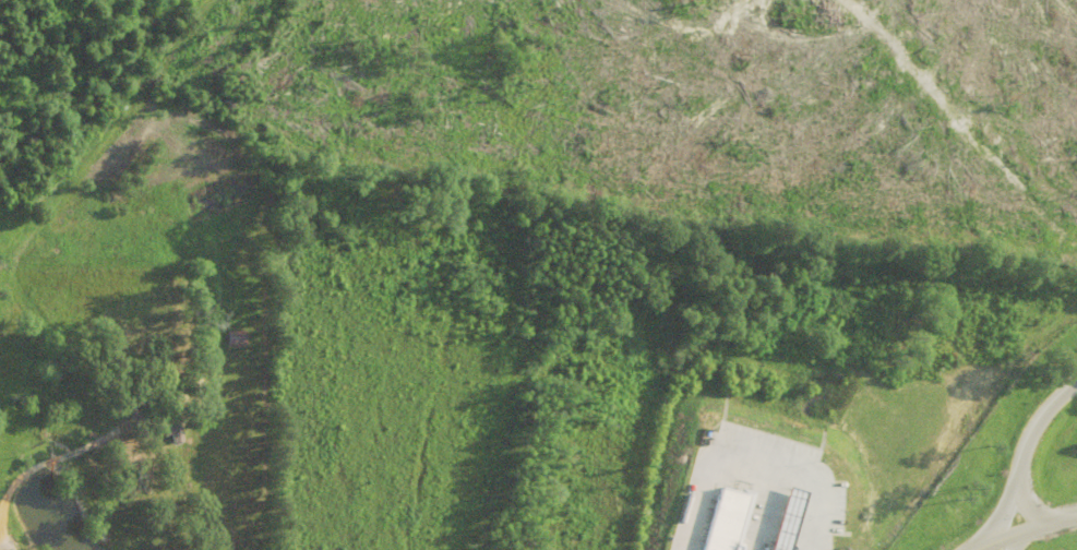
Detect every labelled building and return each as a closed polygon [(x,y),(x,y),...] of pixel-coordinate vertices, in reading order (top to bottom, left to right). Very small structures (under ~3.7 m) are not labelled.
[(228,330),(227,344),(248,344),(248,330),(228,330)] [(175,444),(161,394),(172,392),(186,441),(175,444)] [(720,478),(700,549),(732,549),(751,487),(720,478)] [(789,480),(769,549),(789,549),(807,485),(789,480)] [(797,549),(801,549),(812,545),(799,516),(784,523),(797,549)]
